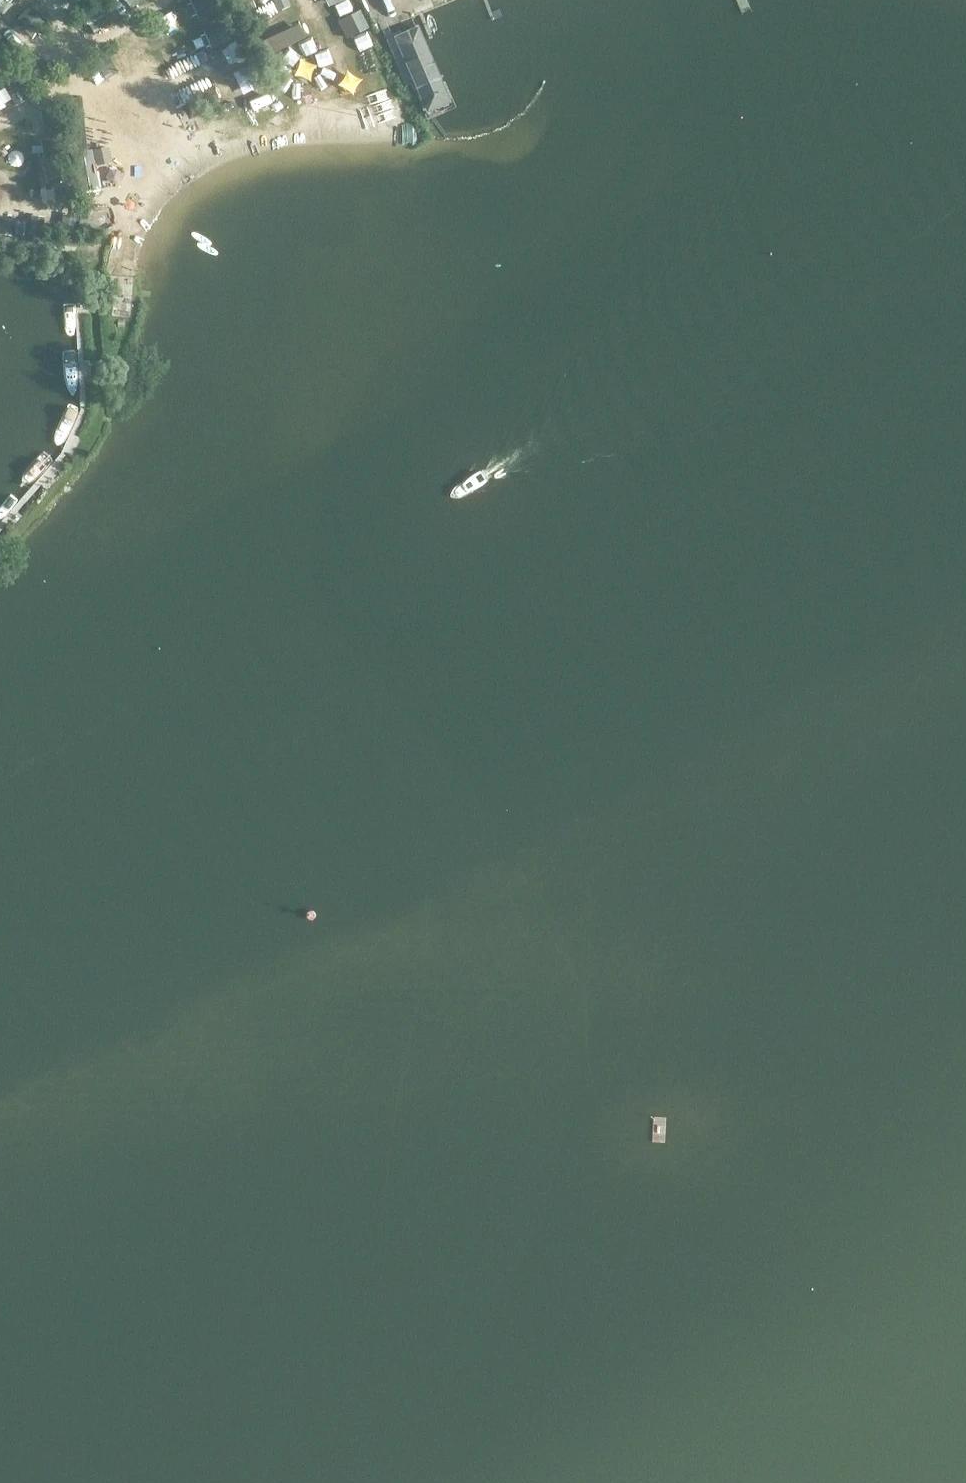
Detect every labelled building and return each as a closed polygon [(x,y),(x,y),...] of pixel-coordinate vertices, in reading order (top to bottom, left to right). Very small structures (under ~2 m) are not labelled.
[(373,14),(422,135),(467,117),(420,0),(408,0),(373,14)] [(61,186),(65,204),(73,203),(70,185),(61,186)]
